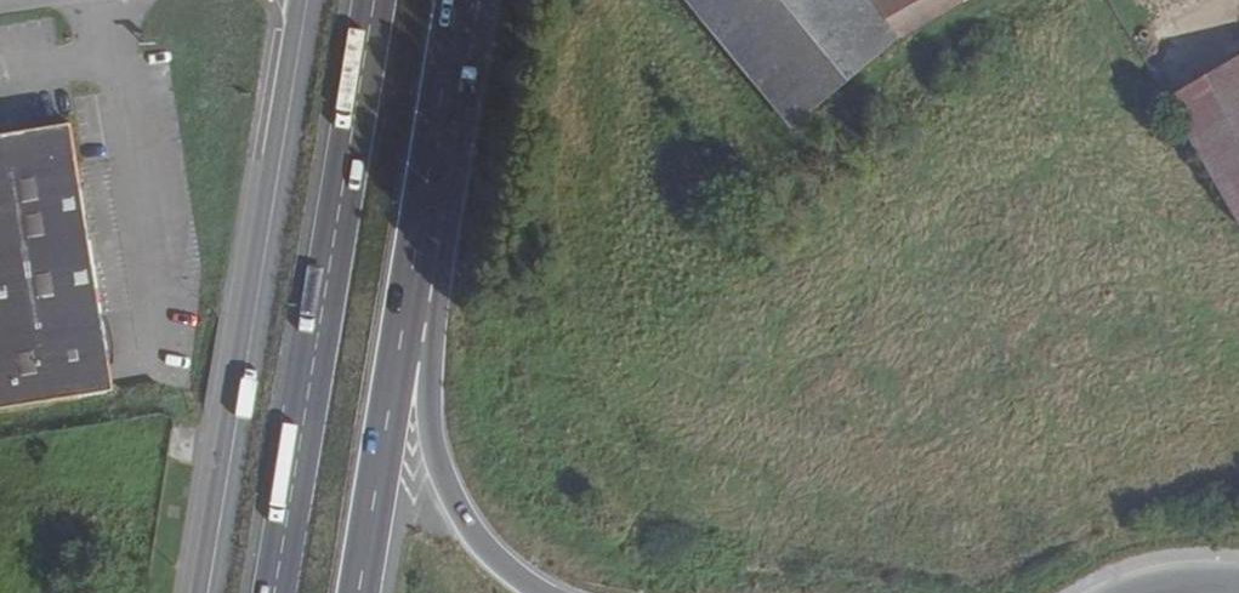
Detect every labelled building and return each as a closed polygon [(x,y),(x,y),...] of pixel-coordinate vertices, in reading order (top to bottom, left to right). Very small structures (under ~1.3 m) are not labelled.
[(795,133),(907,54),(880,21),(864,0),(696,0),(795,133)] [(880,21),(907,54),(1001,0),(916,0),(880,21)] [(1230,161),(1238,156),(1238,66),(1190,95),(1230,161)] [(1169,107),(1238,225),(1238,156),(1230,161),(1190,95),(1169,107)] [(69,134),(0,146),(0,417),(112,399),(111,391),(69,134)]
